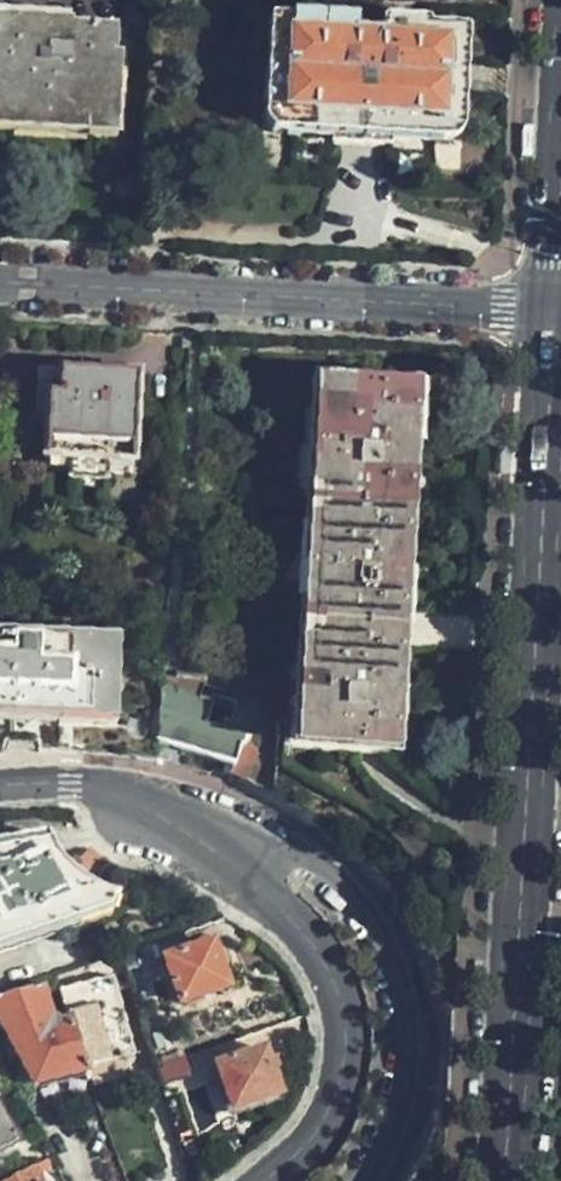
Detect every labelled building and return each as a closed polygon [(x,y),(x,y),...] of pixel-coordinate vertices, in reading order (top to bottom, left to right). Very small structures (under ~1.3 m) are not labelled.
[(118,0),(0,0),(0,118),(112,125),(118,4),(118,0)] [(455,73),(456,37),(420,36),(421,30),(379,28),(379,37),(374,37),(374,43),(360,42),(360,38),(356,37),(356,28),(314,26),(314,31),(277,30),(272,127),(452,136),(455,73)] [(132,466),(137,375),(37,369),(34,416),(44,417),(41,460),(70,462),(69,479),(105,481),(106,464),(132,466)] [(391,752),(413,390),(326,384),(304,747),(366,751),(391,752)] [(156,760),(159,743),(160,717),(109,713),(113,643),(99,643),(18,639),(0,638),(0,754),(6,754),(30,751),(69,751),(99,753),(123,756),(156,760)] [(209,700),(163,685),(160,717),(159,743),(215,762),(233,768),(243,733),(250,735),(256,715),(228,705),(222,724),(204,718),(209,700)] [(105,887),(64,874),(48,842),(0,850),(0,952),(58,921),(54,911),(98,899),(105,887)] [(226,987),(211,941),(165,958),(179,1003),(226,987)] [(69,1018),(87,1070),(137,1053),(112,976),(102,976),(96,963),(86,966),(92,978),(59,987),(69,1018)] [(90,1075),(87,1070),(69,1018),(59,1022),(54,1019),(41,986),(8,995),(0,996),(0,1019),(7,1032),(33,1084),(90,1075)] [(278,1095),(263,1052),(216,1068),(222,1084),(209,1089),(219,1116),(278,1095)] [(197,1075),(191,1055),(157,1065),(164,1087),(197,1075)] [(17,1144),(0,1109),(0,1153),(17,1144)] [(47,1160),(3,1180),(47,1180),(41,1171),(50,1164),(47,1160)]
